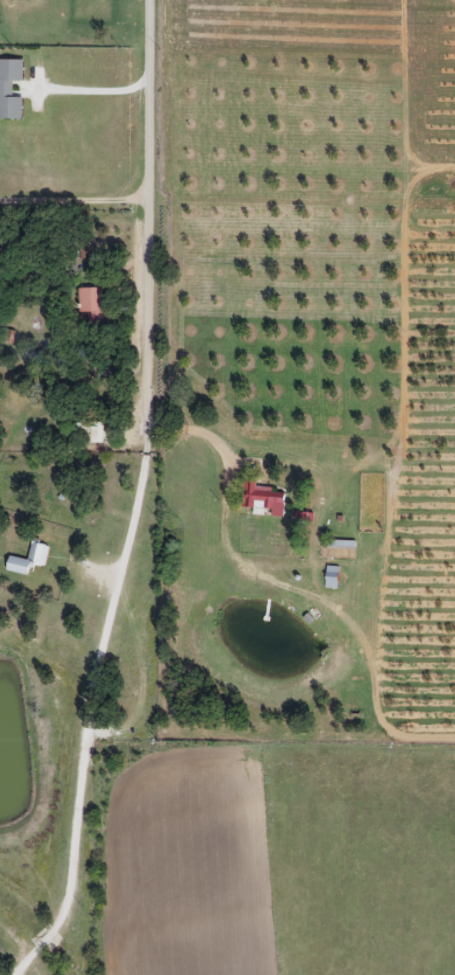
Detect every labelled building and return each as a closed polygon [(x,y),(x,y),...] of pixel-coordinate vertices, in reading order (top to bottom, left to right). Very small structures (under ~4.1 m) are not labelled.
[(21,118),(22,96),(12,96),(12,80),(22,80),(23,59),(0,59),(0,118),(21,118)] [(77,286),(77,328),(107,328),(107,286),(77,286)] [(102,442),(102,420),(76,420),(76,442),(102,442)] [(240,508),(267,508),(267,516),(283,516),(283,490),(255,490),(255,480),(240,480),(240,508)] [(354,540),(320,540),(320,557),(354,557),(354,540)] [(48,546),(31,542),(27,560),(8,555),(5,570),(26,575),(29,563),(43,566),(48,546)] [(324,587),(336,588),(338,567),(326,566),(324,587)]
